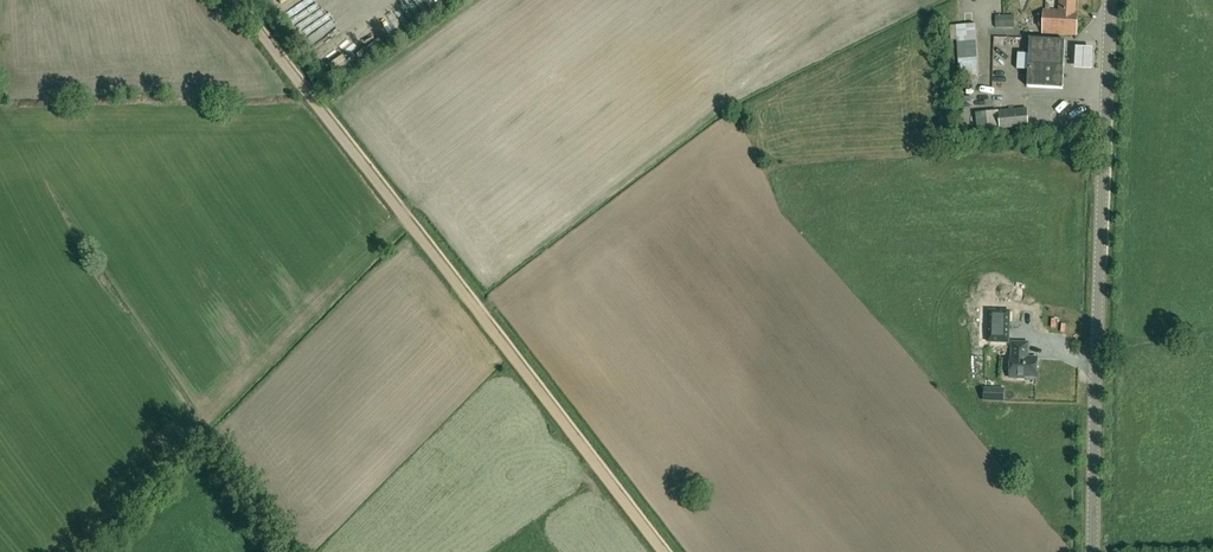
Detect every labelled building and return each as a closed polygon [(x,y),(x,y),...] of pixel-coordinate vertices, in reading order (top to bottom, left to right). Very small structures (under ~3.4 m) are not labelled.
[(1076,0),(1060,0),(1060,11),(1044,10),(1043,33),(1076,35),(1078,12),(1075,12),(1076,0)] [(1005,28),(1005,15),(996,15),(996,28),(1005,28)] [(977,58),(975,24),(951,26),(951,35),(958,35),(959,59),(960,59),(959,59),(961,82),(978,81),(977,58)] [(1000,37),(1000,45),(1010,46),(1011,38),(1000,37)] [(1063,89),(1065,40),(1030,39),(1029,54),(1017,54),(1017,70),(1028,70),(1027,87),(1063,89)] [(1090,50),(1073,50),(1072,72),(1090,73),(1090,50)] [(1000,133),(1029,130),(1027,109),(998,111),(1000,133)] [(990,317),(990,343),(1002,344),(1002,317),(990,317)] [(1039,363),(1037,362),(1037,358),(1028,358),(1028,343),(1012,343),(1012,357),(1011,357),(1010,378),(1024,379),(1025,377),(1037,377),(1037,368),(1039,367),(1039,363)]
